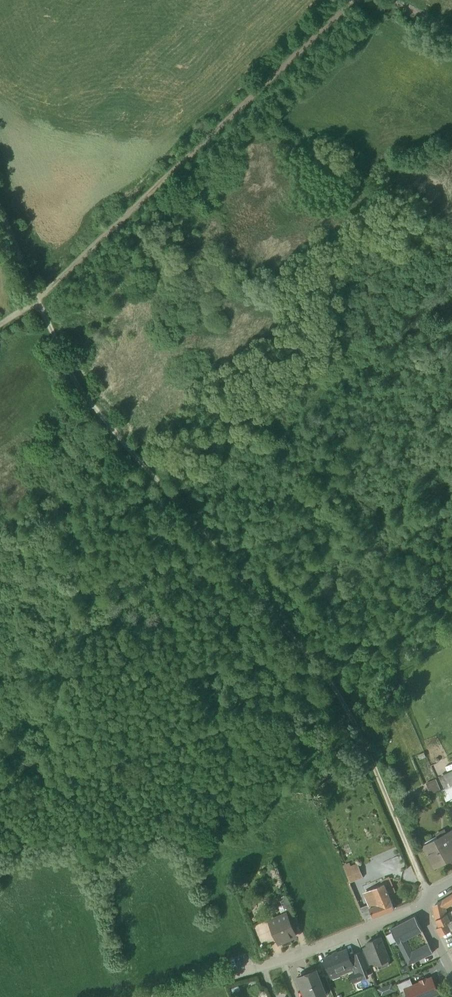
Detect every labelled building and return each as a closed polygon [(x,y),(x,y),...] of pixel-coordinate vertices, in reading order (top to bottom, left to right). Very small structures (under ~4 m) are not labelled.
[(437,775),(443,789),(451,785),(451,769),(437,775)] [(431,793),(441,789),(436,778),(427,782),(431,793)] [(424,844),(435,865),(447,858),(446,857),(451,854),(451,848),(450,845),(451,844),(445,833),(424,844)] [(345,864),(351,880),(363,876),(358,863),(352,865),(351,862),(345,864)] [(389,877),(383,880),(384,882),(387,889),(393,887),(389,877)] [(394,906),(387,889),(384,882),(363,891),(368,904),(373,915),(394,906)] [(289,892),(281,895),(286,908),(294,905),(289,892)] [(442,899),(444,906),(451,901),(451,893),(442,899)] [(442,899),(434,903),(436,917),(445,912),(444,906),(442,899)] [(368,904),(361,907),(365,918),(373,915),(368,904)] [(293,906),(286,909),(287,912),(291,921),(298,918),(293,906)] [(287,912),(270,919),(279,941),(297,933),(291,921),(287,912)] [(447,912),(445,912),(436,917),(440,924),(437,925),(441,933),(451,928),(451,918),(450,919),(447,912)] [(412,949),(406,937),(423,929),(415,914),(391,927),(409,963),(434,950),(429,941),(412,949)] [(381,936),(368,941),(369,944),(375,960),(376,962),(377,962),(388,957),(389,957),(381,936)] [(375,960),(369,944),(363,946),(370,963),(375,960)] [(347,948),(325,957),(332,975),(358,964),(354,954),(350,956),(347,948)] [(369,965),(363,950),(354,954),(360,969),(350,973),(353,981),(368,975),(365,967),(369,965)] [(388,957),(377,962),(379,967),(390,963),(388,957)] [(317,969),(299,976),(307,996),(325,989),(317,969)] [(410,976),(398,982),(401,989),(406,987),(414,984),(410,976)] [(414,984),(406,987),(410,996),(423,996),(438,990),(432,976),(414,984)] [(356,985),(367,981),(366,977),(354,981),(356,985)] [(379,987),(382,993),(394,988),(391,982),(379,987)] [(357,992),(359,996),(370,992),(369,987),(357,992)]
